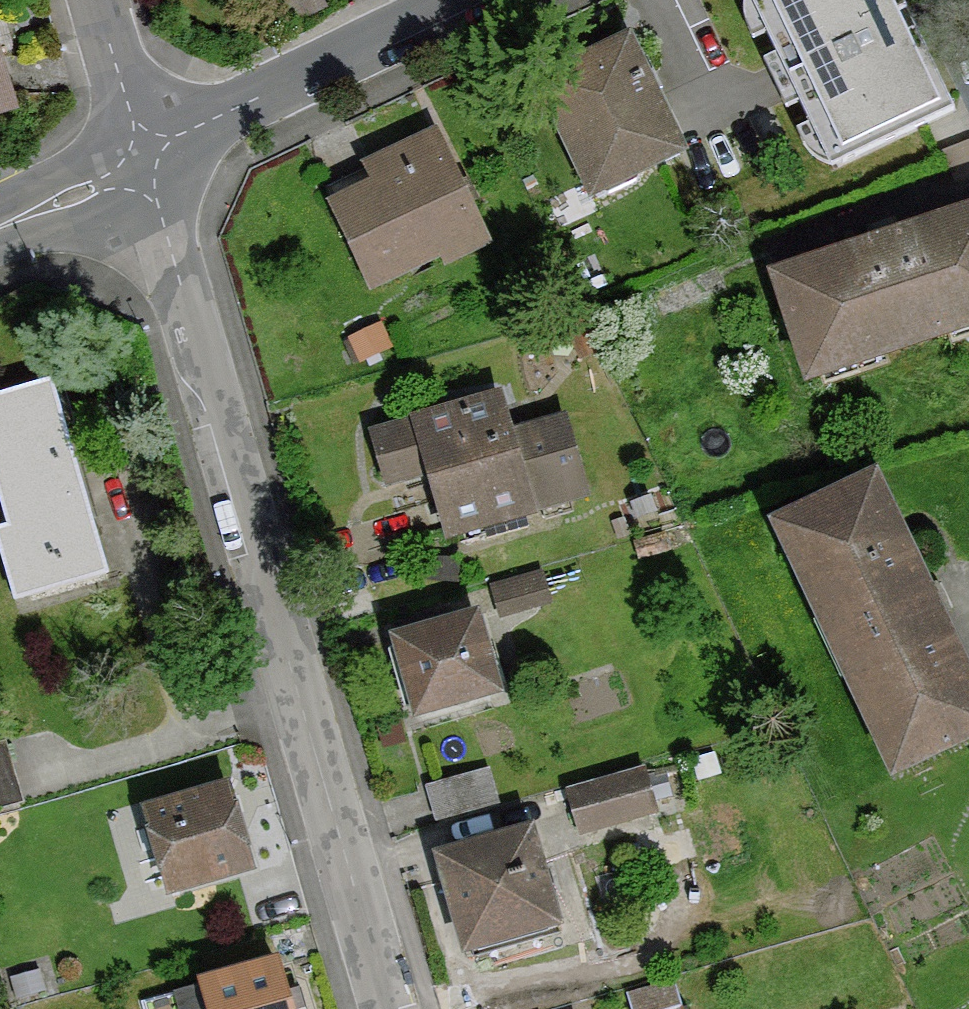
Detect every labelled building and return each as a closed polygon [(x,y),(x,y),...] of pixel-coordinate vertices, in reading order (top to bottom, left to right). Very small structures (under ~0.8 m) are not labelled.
[(833,173),(953,117),(899,0),(753,0),(833,173)] [(535,73),(590,197),(685,155),(630,31),(535,73)] [(17,104),(0,48),(0,109),(17,104)] [(446,263),(490,242),(435,126),(367,158),(376,177),(330,198),(373,287),(442,254),(446,263)] [(771,271),(804,376),(968,324),(968,208),(771,271)] [(0,396),(0,489),(12,529),(0,533),(0,548),(14,596),(103,571),(49,382),(0,396)] [(499,392),(369,430),(384,483),(426,471),(445,536),(588,495),(564,414),(510,429),(499,392)] [(875,472),(770,523),(893,777),(968,741),(968,666),(929,584),(875,472)] [(415,716),(500,691),(476,608),(390,634),(415,716)] [(0,741),(0,808),(22,801),(4,740),(0,741)] [(439,811),(503,792),(492,757),(428,777),(439,811)] [(642,766),(568,786),(580,833),(655,813),(642,766)] [(226,781),(142,807),(168,893),(253,867),(226,781)] [(462,951),(560,923),(532,824),(434,851),(462,951)] [(180,986),(186,1008),(289,1008),(274,959),(180,986)]
